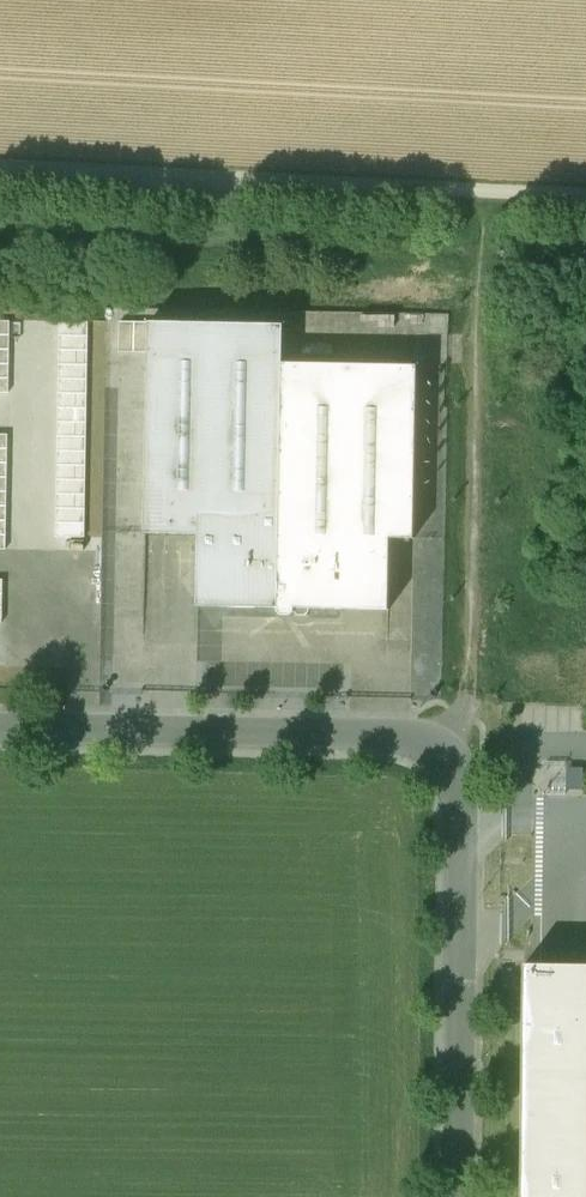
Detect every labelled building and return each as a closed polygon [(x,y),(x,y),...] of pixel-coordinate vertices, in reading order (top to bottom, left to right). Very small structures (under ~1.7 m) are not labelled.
[(149,323),(120,322),(119,352),(149,353),(149,323)] [(284,325),(149,323),(149,353),(145,534),(199,535),(198,607),(278,608),(283,364),(284,325)] [(417,366),(283,364),(278,608),(278,612),(282,616),(291,616),(295,612),(295,608),(389,610),(390,538),(414,539),(417,366)] [(103,553),(103,625),(117,625),(117,613),(136,613),(137,553),(103,553)] [(585,758),(536,758),(536,791),(585,791),(585,758)] [(525,964),(522,1196),(585,1196),(585,965),(525,964)]
